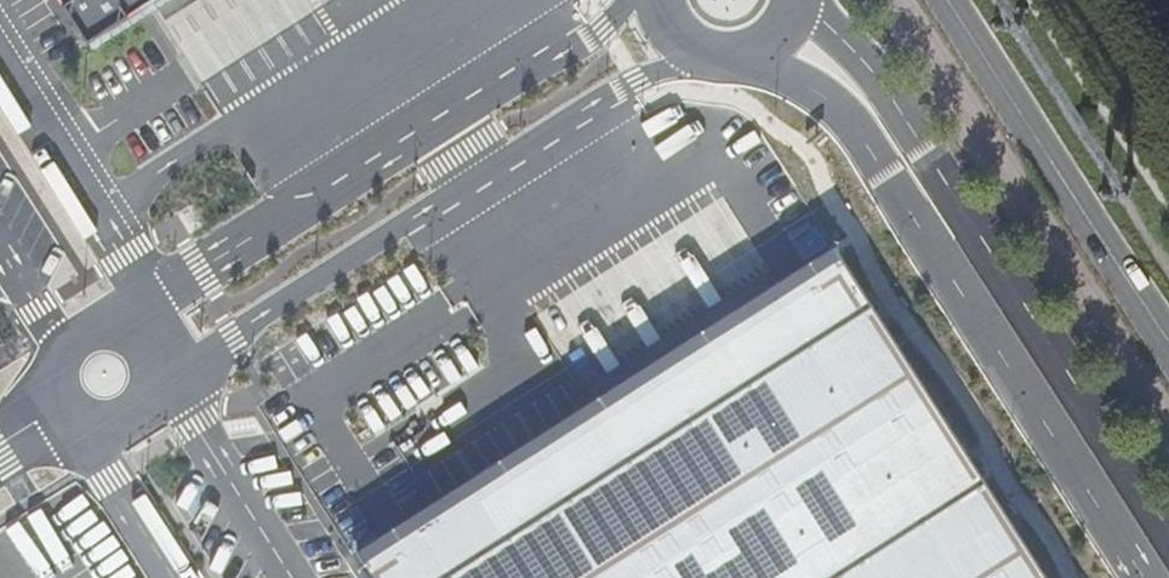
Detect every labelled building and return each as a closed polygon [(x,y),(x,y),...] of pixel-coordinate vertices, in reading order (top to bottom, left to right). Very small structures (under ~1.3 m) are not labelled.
[(86,41),(150,0),(59,0),(86,41)] [(199,75),(277,40),(259,0),(189,0),(169,9),(199,75)] [(827,260),(344,569),(350,577),(1032,577),(827,260)]
